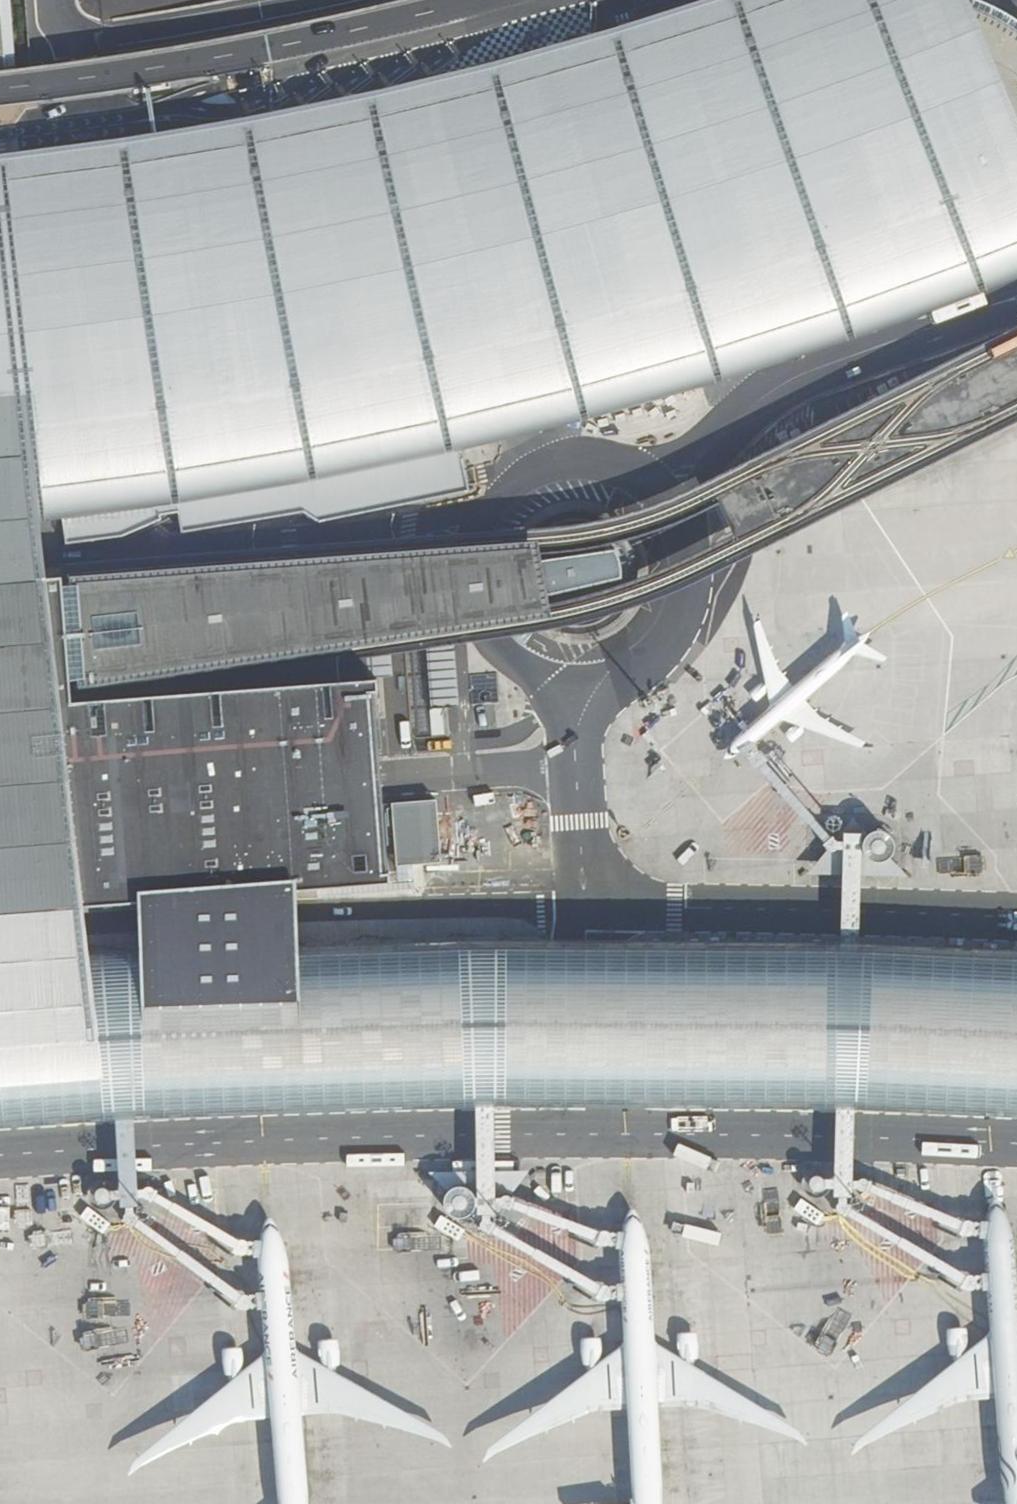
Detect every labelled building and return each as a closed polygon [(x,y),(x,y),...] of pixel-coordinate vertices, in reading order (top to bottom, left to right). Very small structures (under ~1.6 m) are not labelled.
[(113,1122),(114,1195),(103,1194),(97,1192),(91,1195),(90,1205),(93,1212),(104,1208),(115,1208),(114,1215),(126,1219),(135,1214),(135,1205),(143,1204),(143,1208),(146,1210),(149,1210),(153,1203),(156,1197),(150,1192),(144,1191),(139,1195),(134,1194),(131,1121),(472,1108),(472,1204),(463,1204),(458,1201),(453,1202),(449,1206),(449,1211),(452,1216),(457,1217),(462,1215),(473,1215),(473,1222),(478,1223),(478,1226),(476,1230),(475,1235),(477,1240),(481,1243),(485,1244),(490,1243),(493,1240),(495,1235),(495,1231),(493,1227),(488,1225),(488,1222),(493,1222),(494,1215),(495,1215),(496,1218),(499,1220),(505,1221),(510,1218),(512,1213),(511,1208),(507,1204),(501,1204),(496,1207),(491,1206),(491,1108),(616,1109),(832,1110),(829,1183),(821,1183),(816,1180),(811,1181),(807,1184),(806,1190),(809,1195),(815,1196),(820,1194),(831,1195),(830,1202),(836,1203),(835,1206),(833,1210),(832,1215),(834,1219),(837,1222),(842,1224),(847,1223),(850,1220),(852,1215),(852,1211),(850,1207),(845,1205),(845,1202),(850,1202),(851,1195),(853,1195),(854,1198),(857,1200),(862,1201),(867,1199),(870,1194),(869,1188),(864,1184),(859,1184),(854,1187),(849,1186),(849,1111),(1016,1119),(1016,950),(857,943),(859,859),(865,865),(868,867),(872,869),(878,870),(885,867),(890,861),(891,855),(891,848),(888,844),(885,840),(879,838),(870,839),(865,842),(860,848),(860,838),(840,838),(840,848),(834,848),(832,844),(828,844),(823,846),(822,852),(823,858),(825,861),(831,861),(833,859),(839,859),(837,942),(592,941),(490,940),(298,946),(297,913),(296,892),(390,884),(389,874),(381,875),(375,782),(367,686),(377,686),(376,675),(50,699),(34,552),(30,528),(64,524),(67,546),(123,540),(162,522),(163,517),(179,514),(183,535),(306,514),(322,525),(470,493),(460,456),(578,427),(713,389),(845,346),(979,298),(1016,282),(1016,32),(1006,24),(983,10),(968,3),(966,0),(703,0),(666,12),(662,13),(647,18),(607,31),(557,45),(545,48),(456,72),(438,77),(361,97),(349,100),(301,109),(293,110),(238,121),(169,131),(161,132),(112,139),(61,147),(14,155),(12,156),(6,156),(0,157),(0,1130),(113,1122)] [(6,156),(12,156),(14,155),(2,0),(0,0),(0,157),(6,156)]
